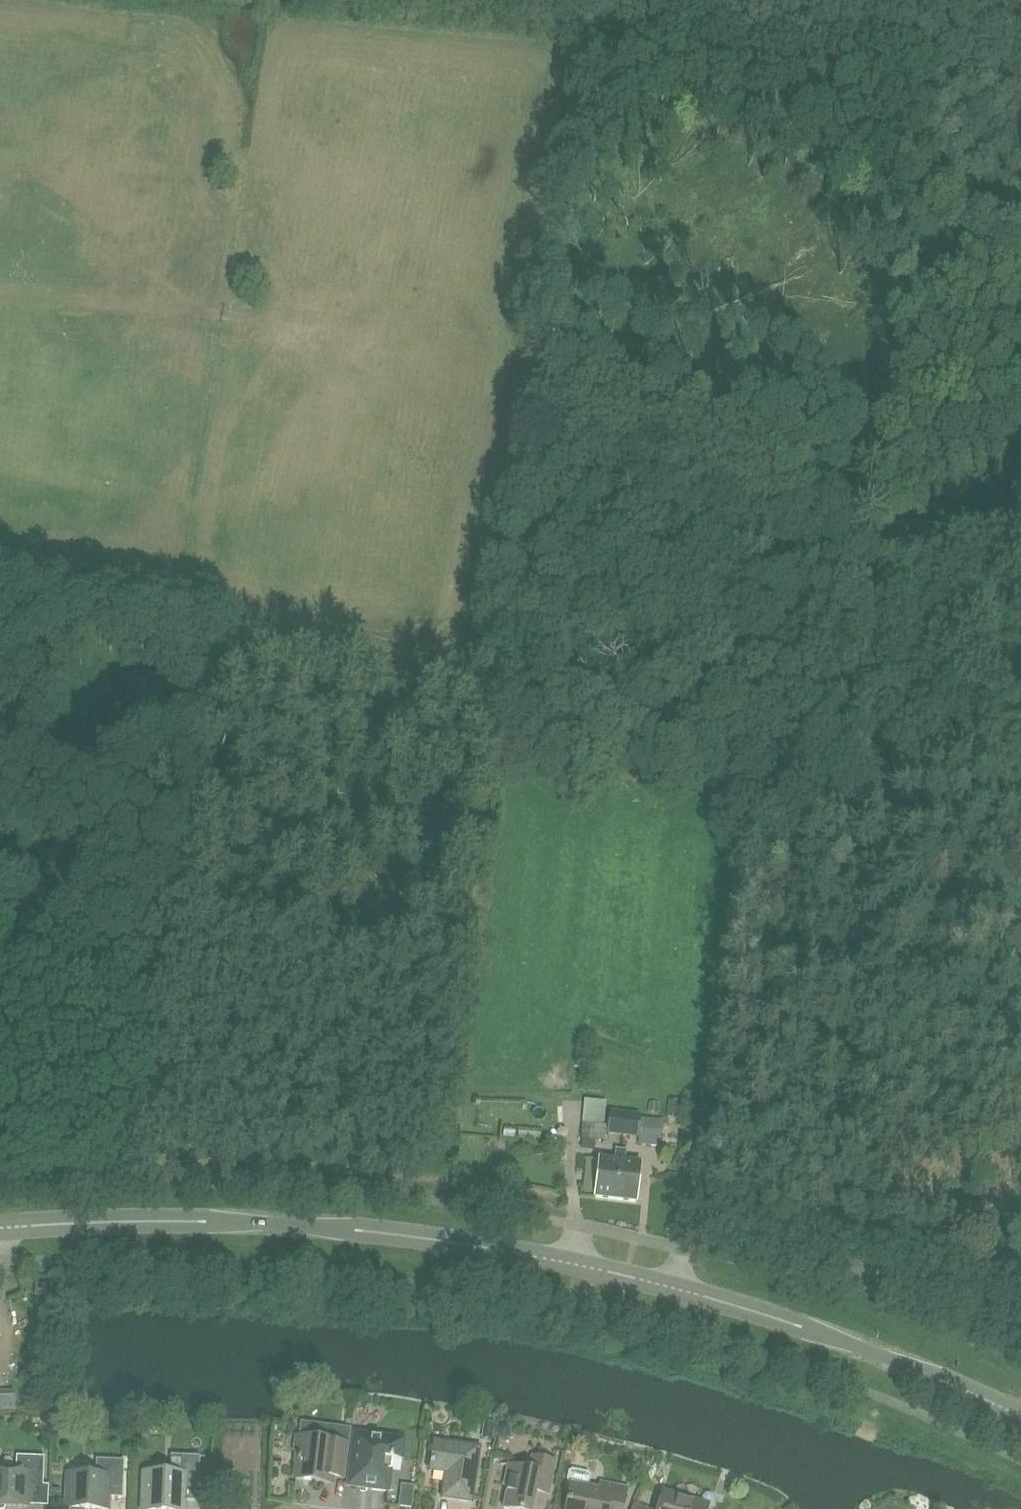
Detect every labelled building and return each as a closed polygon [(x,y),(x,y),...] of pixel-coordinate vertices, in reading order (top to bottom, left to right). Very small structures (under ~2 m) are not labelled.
[(679,1116),(680,1101),(669,1100),(668,1116),(679,1116)] [(640,1131),(639,1144),(661,1146),(663,1121),(642,1119),(640,1131)] [(607,1128),(582,1125),(581,1138),(605,1141),(607,1128)] [(605,1141),(605,1144),(638,1147),(639,1144),(640,1131),(607,1128),(605,1141)] [(594,1197),(636,1201),(640,1161),(625,1159),(626,1149),(615,1148),(614,1158),(599,1157),(594,1197)] [(14,1410),(14,1391),(6,1392),(7,1410),(14,1410)] [(298,1451),(295,1479),(330,1483),(331,1477),(344,1479),(346,1467),(349,1441),(333,1439),(333,1434),(309,1431),(308,1438),(297,1437),(295,1451),(298,1451)] [(350,1467),(348,1485),(360,1487),(387,1490),(391,1458),(401,1459),(403,1439),(354,1433),(350,1467)] [(433,1440),(429,1468),(429,1470),(445,1472),(441,1497),(471,1501),(479,1447),(433,1440)] [(199,1456),(170,1455),(169,1472),(143,1471),(141,1508),(184,1508),(184,1501),(198,1501),(199,1456)] [(43,1457),(16,1456),(15,1471),(0,1470),(0,1508),(4,1508),(5,1508),(5,1506),(28,1507),(29,1485),(42,1485),(43,1457)] [(554,1461),(532,1456),(529,1469),(508,1465),(503,1485),(507,1486),(503,1508),(509,1508),(531,1508),(535,1492),(547,1495),(554,1461)] [(123,1460),(95,1459),(95,1474),(71,1473),(70,1490),(66,1489),(65,1508),(69,1508),(85,1508),(108,1508),(108,1497),(122,1498),(123,1460)] [(587,1487),(589,1476),(587,1473),(571,1470),(568,1472),(566,1480),(569,1483),(570,1483),(565,1508),(622,1508),(626,1488),(600,1482),(598,1489),(587,1487)] [(663,1492),(658,1508),(707,1508),(708,1505),(663,1492)]
